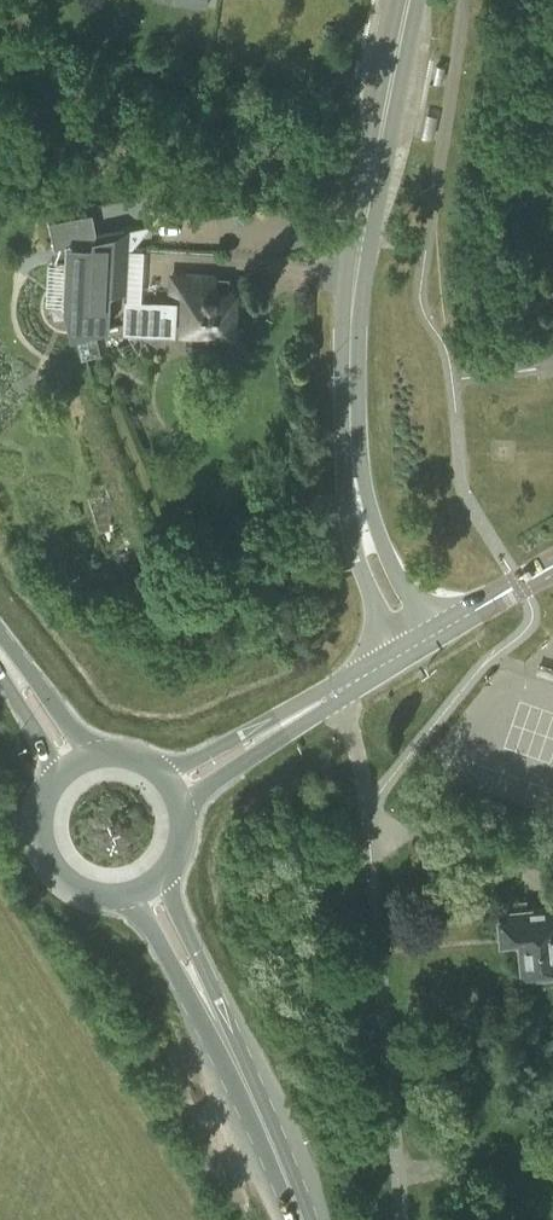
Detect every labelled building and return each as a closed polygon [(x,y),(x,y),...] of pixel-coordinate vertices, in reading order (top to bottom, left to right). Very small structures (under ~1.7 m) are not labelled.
[(434,60),(431,78),(442,80),(445,62),(434,60)] [(437,113),(424,110),(419,135),(432,138),(437,113)] [(65,240),(96,233),(92,211),(49,219),(54,245),(66,243),(65,240)] [(96,233),(65,240),(66,243),(70,261),(71,261),(69,300),(76,332),(95,328),(108,325),(112,291),(128,291),(130,247),(131,226),(96,233)] [(168,273),(168,291),(181,291),(185,291),(184,331),(183,343),(229,345),(230,330),(235,330),(235,326),(239,323),(239,314),(236,312),(237,291),(211,290),(212,275),(186,274),(168,273)] [(144,304),(143,323),(176,325),(177,306),(144,304)] [(95,328),(76,332),(82,359),(100,355),(95,328)] [(538,662),(535,671),(552,677),(552,673),(552,668),(538,662)] [(544,897),(545,902),(526,904),(526,898),(513,899),(513,905),(499,906),(502,940),(520,938),(523,976),(552,974),(552,896),(544,897)]
